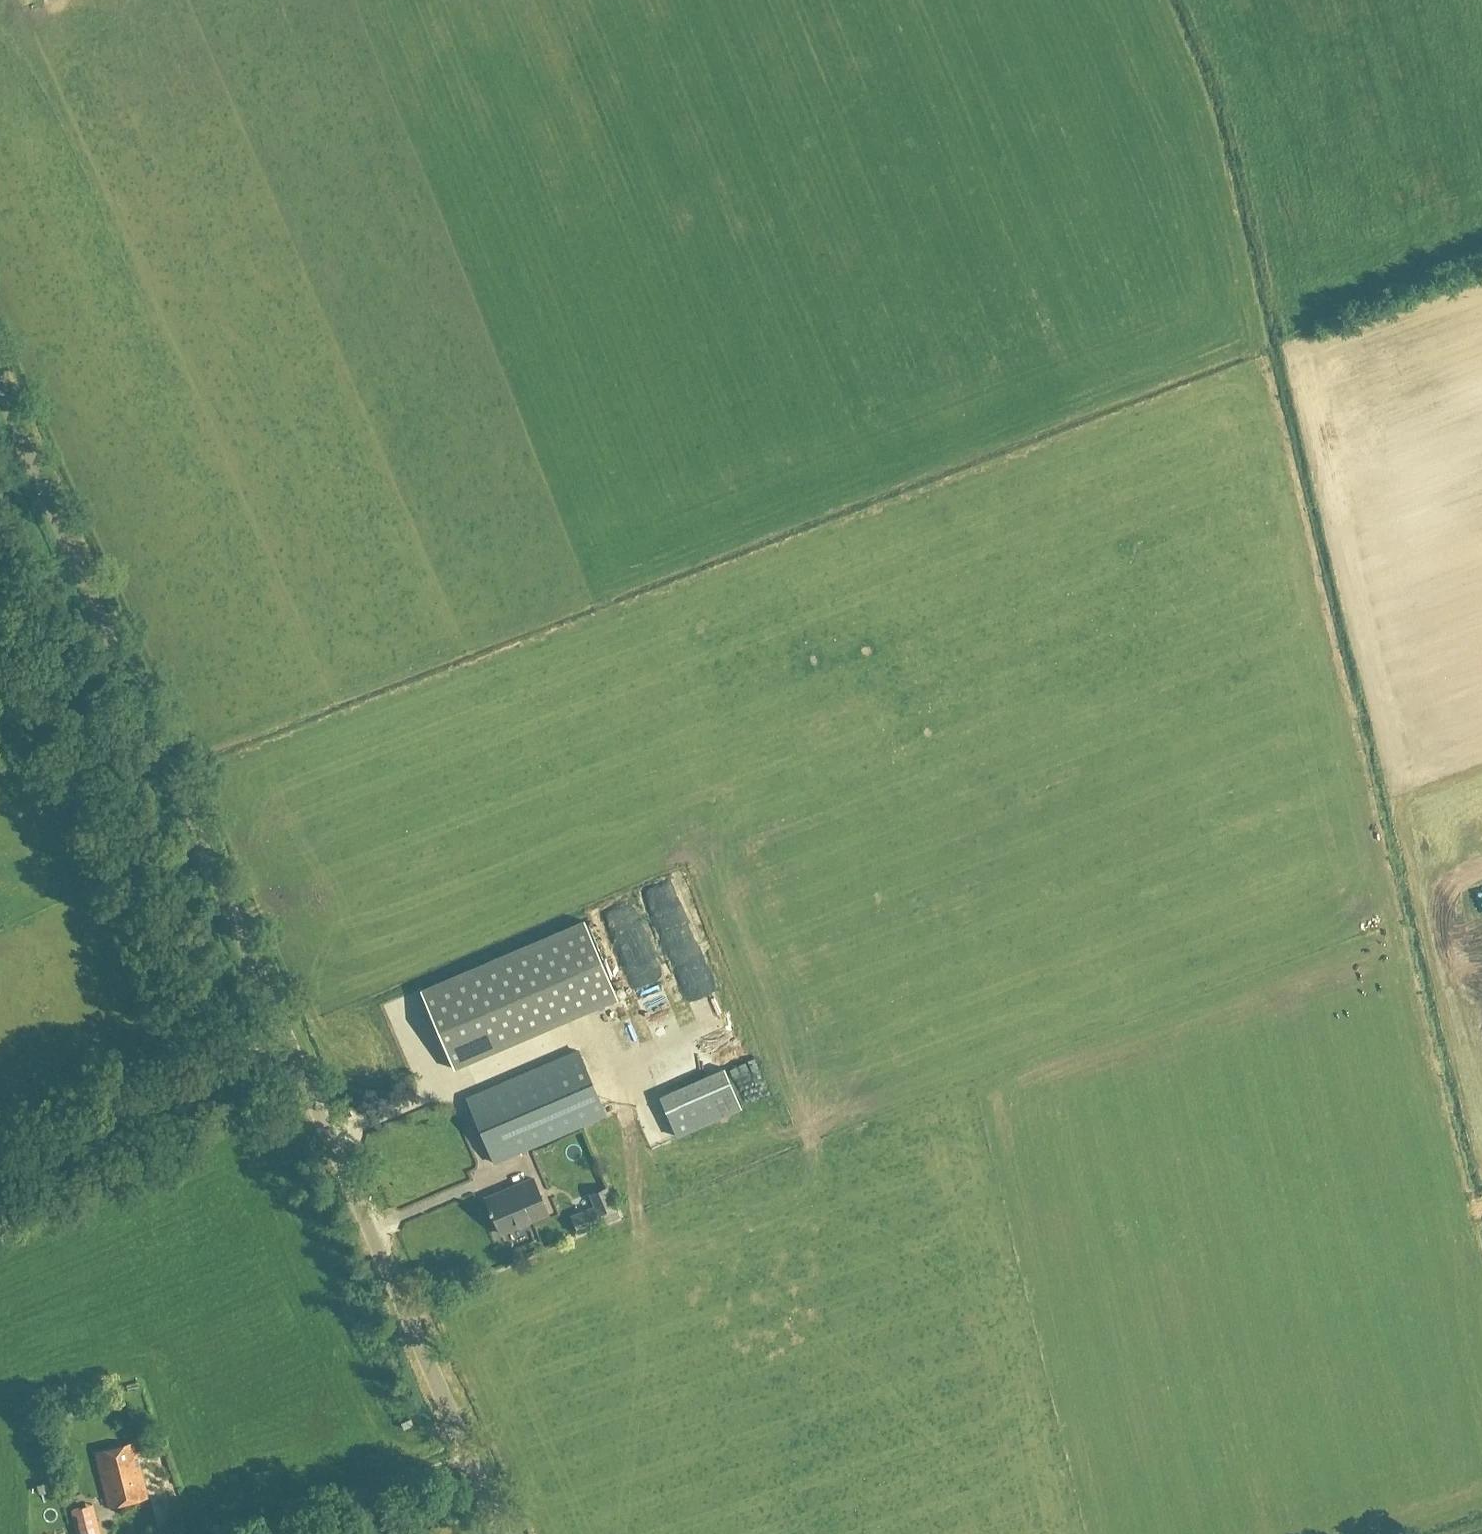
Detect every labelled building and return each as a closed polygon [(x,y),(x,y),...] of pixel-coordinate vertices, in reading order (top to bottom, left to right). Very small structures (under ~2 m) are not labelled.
[(600,922),(611,942),(630,932),(619,911),(600,922)] [(616,1000),(583,921),(419,991),(453,1070),(616,1000)] [(658,931),(668,957),(680,953),(685,964),(690,963),(675,925),(658,931)] [(607,945),(642,1027),(668,1017),(633,934),(607,945)] [(696,968),(672,978),(683,1004),(707,995),(696,968)] [(723,1029),(695,1038),(703,1064),(731,1055),(723,1029)] [(466,1099),(494,1164),(606,1116),(578,1051),(466,1099)] [(676,1137),(742,1108),(724,1068),(659,1096),(676,1137)] [(532,1180),(485,1200),(500,1235),(547,1215),(532,1180)] [(593,1223),(614,1213),(606,1196),(585,1206),(593,1223)] [(65,1387),(46,1392),(48,1399),(67,1394),(65,1387)] [(414,1428),(411,1421),(400,1425),(404,1433),(414,1428)] [(95,1454),(108,1508),(147,1499),(133,1444),(95,1454)] [(73,1524),(75,1533),(97,1533),(92,1518),(73,1524)]
